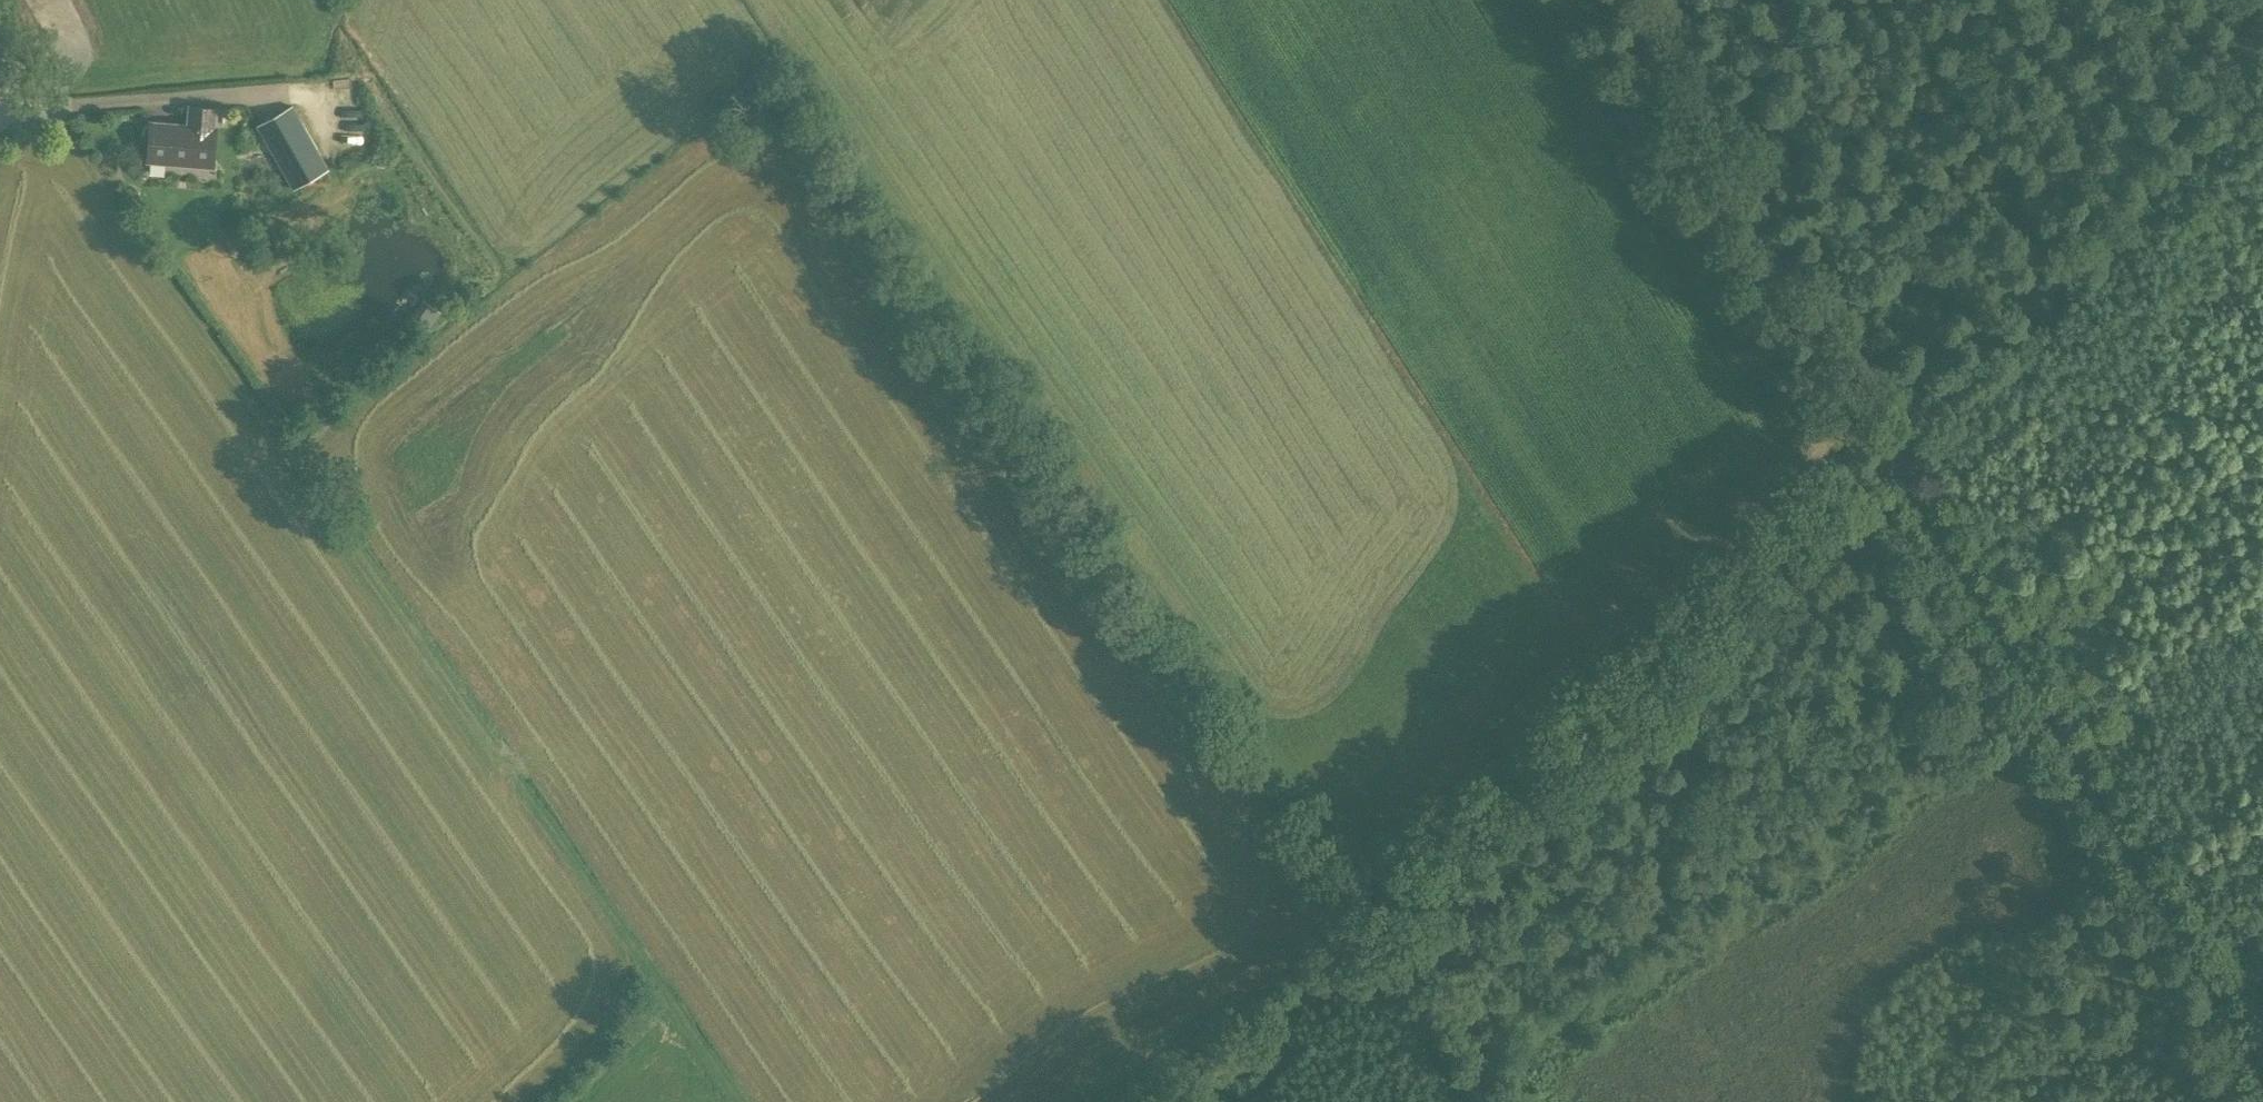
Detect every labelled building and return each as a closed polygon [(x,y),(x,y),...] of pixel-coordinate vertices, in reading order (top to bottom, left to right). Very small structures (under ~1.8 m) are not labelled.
[(212,166),(217,107),(188,104),(187,126),(154,123),(151,157),(164,158),(164,161),(212,166)] [(256,126),(293,189),(329,168),(292,105),(256,126)]
